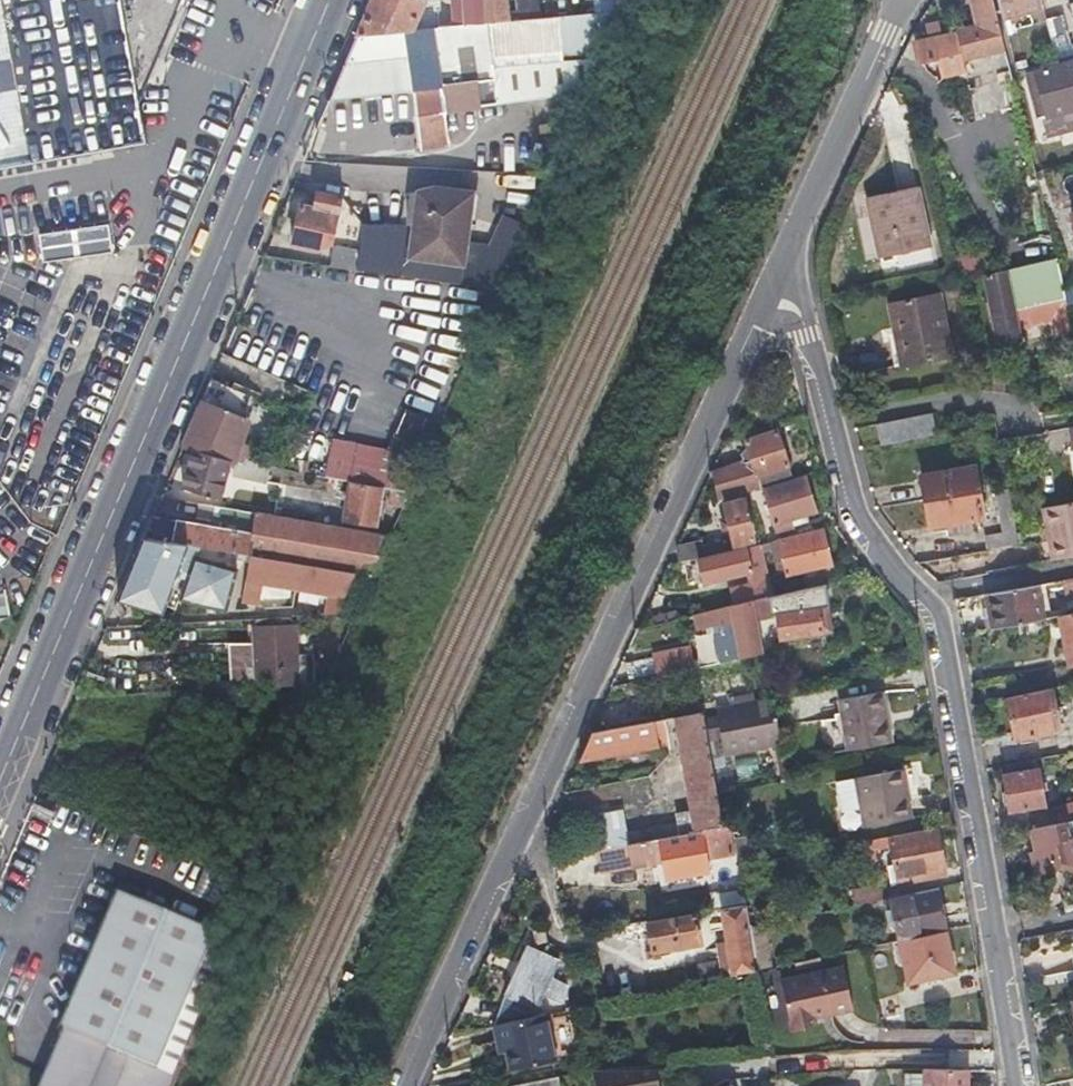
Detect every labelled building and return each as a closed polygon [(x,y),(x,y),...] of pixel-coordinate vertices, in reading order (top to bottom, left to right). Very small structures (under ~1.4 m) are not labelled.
[(178,0),(0,0),(0,164),(139,140),(134,104),(178,0)] [(426,0),(371,0),(369,5),(356,36),(412,29),(426,0)] [(412,29),(465,23),(463,9),(462,0),(426,0),(412,29)] [(463,9),(465,23),(485,21),(482,0),(462,0),(463,9)] [(485,21),(506,18),(504,0),(482,0),(485,21)] [(538,14),(553,13),(581,9),(580,0),(537,0),(538,14)] [(994,12),(991,0),(970,0),(976,25),(956,30),(961,56),(1003,45),(994,12)] [(1001,15),(1043,4),(1041,0),(998,0),(1001,15)] [(559,54),(604,47),(624,4),(608,6),(581,9),(553,13),(559,54)] [(919,62),(929,60),(939,58),(943,73),(955,70),(957,79),(964,77),(953,31),(956,30),(950,5),(935,14),(940,34),(914,40),(919,62)] [(1055,47),(1063,45),(1070,43),(1062,12),(1046,17),(1055,47)] [(412,29),(356,36),(355,38),(330,100),(366,96),(414,88),(422,145),(444,142),(444,135),(447,134),(445,126),(442,127),(438,103),(474,98),(472,81),(490,78),(488,65),(559,54),(553,13),(538,14),(506,18),(485,21),(465,23),(412,29)] [(1005,56),(999,57),(993,59),(996,73),(1009,70),(1005,56)] [(1037,93),(1041,93),(1046,111),(1037,114),(1043,134),(1072,126),(1072,58),(1059,62),(1058,58),(1040,62),(1041,67),(1033,68),(1037,82),(1030,84),(1033,94),(1037,93)] [(968,87),(961,89),(953,91),(957,107),(972,104),(968,87)] [(981,174),(987,173),(983,153),(976,155),(981,174)] [(918,183),(886,190),(898,251),(906,249),(931,243),(918,183)] [(370,217),(365,266),(459,277),(472,189),(435,184),(419,187),(415,222),(370,217)] [(302,204),(297,224),(292,244),(322,249),(334,239),(345,193),(321,188),(317,207),(302,204)] [(898,251),(886,190),(867,195),(880,255),(898,251)] [(483,253),(504,261),(515,234),(494,226),(483,253)] [(984,274),(992,308),(1000,342),(1023,337),(1020,322),(1049,316),(1052,328),(1072,324),(1066,296),(1016,306),(1007,270),(984,274)] [(410,434),(429,443),(500,282),(477,279),(410,434)] [(908,301),(921,362),(954,354),(939,294),(908,301)] [(909,364),(921,362),(908,301),(890,305),(896,332),(901,330),(909,364)] [(204,401),(200,412),(226,417),(228,405),(204,401)] [(241,448),(248,450),(254,452),(256,444),(244,440),(245,434),(239,433),(246,408),(228,405),(226,417),(200,412),(193,430),(185,449),(197,452),(234,461),(238,462),(241,448)] [(876,422),(880,434),(883,446),(936,433),(931,410),(876,422)] [(746,442),(748,450),(751,458),(736,462),(737,464),(711,472),(719,499),(725,497),(744,492),(793,478),(779,433),(746,442)] [(400,457),(419,465),(429,443),(410,434),(404,448),(400,457)] [(400,457),(404,448),(335,437),(329,475),(353,478),(384,482),(392,483),(401,484),(410,486),(419,465),(400,457)] [(224,498),(234,461),(197,452),(187,487),(224,498)] [(248,460),(247,464),(245,476),(268,481),(272,466),(248,460)] [(298,470),(309,472),(310,461),(298,460),(298,470)] [(236,475),(245,476),(247,464),(238,462),(236,475)] [(921,478),(926,502),(932,526),(949,523),(973,517),(987,514),(976,466),(921,478)] [(352,488),(351,496),(349,517),(380,519),(384,482),(353,478),(352,488)] [(795,528),(795,526),(794,524),(809,520),(808,515),(816,513),(808,478),(767,489),(778,532),(795,528)] [(410,486),(401,484),(392,483),(390,499),(403,501),(410,486)] [(746,499),(744,492),(725,497),(727,503),(746,499)] [(727,503),(732,523),(737,542),(756,537),(746,499),(727,503)] [(1049,532),(1053,559),(1072,555),(1072,500),(1044,505),(1049,532)] [(202,516),(238,520),(240,508),(203,503),(202,516)] [(244,553),(354,567),(374,569),(391,530),(240,508),(238,520),(237,528),(156,517),(146,541),(194,547),(223,550),(240,553),(244,553)] [(976,530),(973,517),(949,523),(952,536),(976,530)] [(795,571),(796,575),(796,579),(811,576),(809,568),(830,563),(822,531),(779,542),(787,574),(795,571)] [(685,562),(700,558),(733,550),(729,540),(706,546),(705,543),(681,548),(685,562)] [(192,555),(194,547),(146,541),(122,598),(168,611),(169,605),(179,607),(183,597),(207,604),(228,607),(238,568),(192,555)] [(733,550),(700,558),(706,580),(750,569),(746,554),(764,550),(762,542),(733,550)] [(346,587),(354,567),(244,553),(242,562),(246,563),(245,572),(346,587)] [(1065,589),(1067,599),(1072,598),(1072,577),(1062,579),(1065,589)] [(721,608),(755,599),(763,597),(760,580),(716,591),(721,608)] [(993,627),(1019,622),(1045,617),(1038,584),(986,594),(993,627)] [(10,602),(8,588),(0,590),(0,618),(11,616),(10,602)] [(755,599),(758,618),(784,613),(789,638),(839,629),(835,603),(809,608),(806,592),(780,596),(779,593),(763,597),(755,599)] [(758,618),(755,599),(721,608),(698,613),(701,627),(716,624),(737,620),(744,657),(764,652),(758,618)] [(1066,640),(1071,666),(1072,665),(1072,611),(1060,614),(1066,640)] [(255,642),(256,655),(258,684),(299,681),(293,620),(292,620),(291,615),(255,618),(256,623),(253,624),(255,642)] [(718,630),(716,624),(701,627),(702,633),(718,630)] [(229,644),(230,657),(256,655),(255,642),(229,644)] [(676,648),(638,656),(642,678),(680,670),(676,648)] [(258,684),(256,655),(230,657),(233,686),(258,684)] [(1062,729),(1060,722),(1059,715),(1067,713),(1065,703),(1057,705),(1052,687),(1009,696),(1018,738),(1062,729)] [(737,698),(738,705),(760,702),(759,694),(737,698)] [(889,746),(881,694),(837,701),(846,753),(889,746)] [(705,718),(711,757),(724,755),(780,745),(772,699),(760,702),(738,705),(716,709),(717,716),(705,718)] [(714,770),(711,757),(705,718),(703,712),(677,716),(679,729),(693,810),(674,814),(675,823),(622,833),(619,819),(587,825),(592,850),(607,847),(723,824),(714,770)] [(672,730),(679,729),(677,716),(670,717),(672,730)] [(580,759),(619,750),(658,742),(655,725),(661,723),(660,719),(591,731),(580,759)] [(727,767),(724,755),(711,757),(714,770),(727,767)] [(734,762),(738,779),(761,773),(757,757),(734,762)] [(1004,790),(1005,797),(1007,804),(1013,803),(1014,809),(1037,804),(1035,792),(1031,772),(1028,761),(1004,766),(1010,789),(1004,790)] [(1043,770),(1031,772),(1035,792),(1047,789),(1043,770)] [(881,775),(886,806),(889,824),(908,821),(900,772),(881,775)] [(886,806),(881,775),(853,780),(858,810),(886,806)] [(591,813),(617,809),(613,786),(587,790),(591,813)] [(1058,823),(1072,819),(1072,803),(1054,808),(1058,823)] [(889,824),(886,806),(858,810),(862,829),(889,824)] [(754,818),(723,824),(607,847),(610,857),(621,855),(623,864),(628,863),(629,867),(659,861),(663,877),(706,867),(704,857),(729,851),(725,832),(745,828),(747,835),(734,837),(738,854),(771,847),(766,824),(756,826),(754,818)] [(1050,873),(1061,870),(1064,863),(1072,864),(1072,819),(1058,823),(1033,829),(1038,852),(1033,853),(1038,875),(1050,873)] [(886,848),(890,868),(894,889),(926,882),(924,874),(946,870),(938,833),(886,843),(885,839),(847,846),(851,864),(880,858),(879,849),(886,848)] [(948,878),(946,870),(924,874),(926,882),(948,878)] [(883,899),(881,891),(879,884),(853,889),(856,905),(883,899)] [(716,909),(723,908),(750,904),(748,894),(746,885),(712,891),(716,909)] [(946,932),(937,888),(883,899),(889,925),(894,924),(898,942),(903,941),(946,932)] [(192,1019),(224,933),(211,927),(129,889),(66,1021),(71,1024),(47,1077),(43,1085),(169,1085),(192,1019)] [(750,904),(753,924),(769,921),(763,891),(748,894),(750,904)] [(750,904),(723,908),(734,975),(757,970),(749,925),(753,924),(750,904)] [(654,956),(659,956),(664,955),(663,948),(700,941),(698,927),(696,916),(695,913),(648,920),(654,956)] [(702,915),(696,916),(698,927),(704,926),(702,915)] [(761,970),(787,964),(778,920),(769,921),(753,924),(761,970)] [(634,945),(632,938),(631,931),(624,932),(627,946),(634,945)] [(955,973),(946,932),(903,941),(907,959),(912,982),(955,973)] [(899,962),(907,959),(903,941),(898,942),(895,943),(899,962)] [(536,1018),(534,1010),(533,1003),(539,1005),(543,996),(558,1002),(566,983),(551,975),(558,960),(527,947),(494,1026),(498,1025),(536,1018)] [(845,964),(782,978),(794,1029),(818,1024),(816,1015),(854,1006),(845,964)] [(725,969),(722,970),(719,970),(718,967),(701,970),(703,982),(727,976),(725,969)] [(548,1015),(536,1018),(498,1025),(499,1031),(549,1021),(548,1015)] [(192,1019),(169,1085),(170,1085),(179,1063),(196,1020),(192,1019)] [(556,1061),(549,1021),(499,1031),(501,1042),(506,1040),(512,1070),(556,1061)] [(970,1072),(923,1069),(923,1085),(969,1085),(970,1072)] [(660,1080),(652,1080),(651,1072),(641,1074),(643,1085),(661,1085),(660,1080)] [(551,1076),(553,1085),(560,1085),(558,1074),(551,1076)] [(499,1085),(553,1085),(551,1076),(499,1085)]
